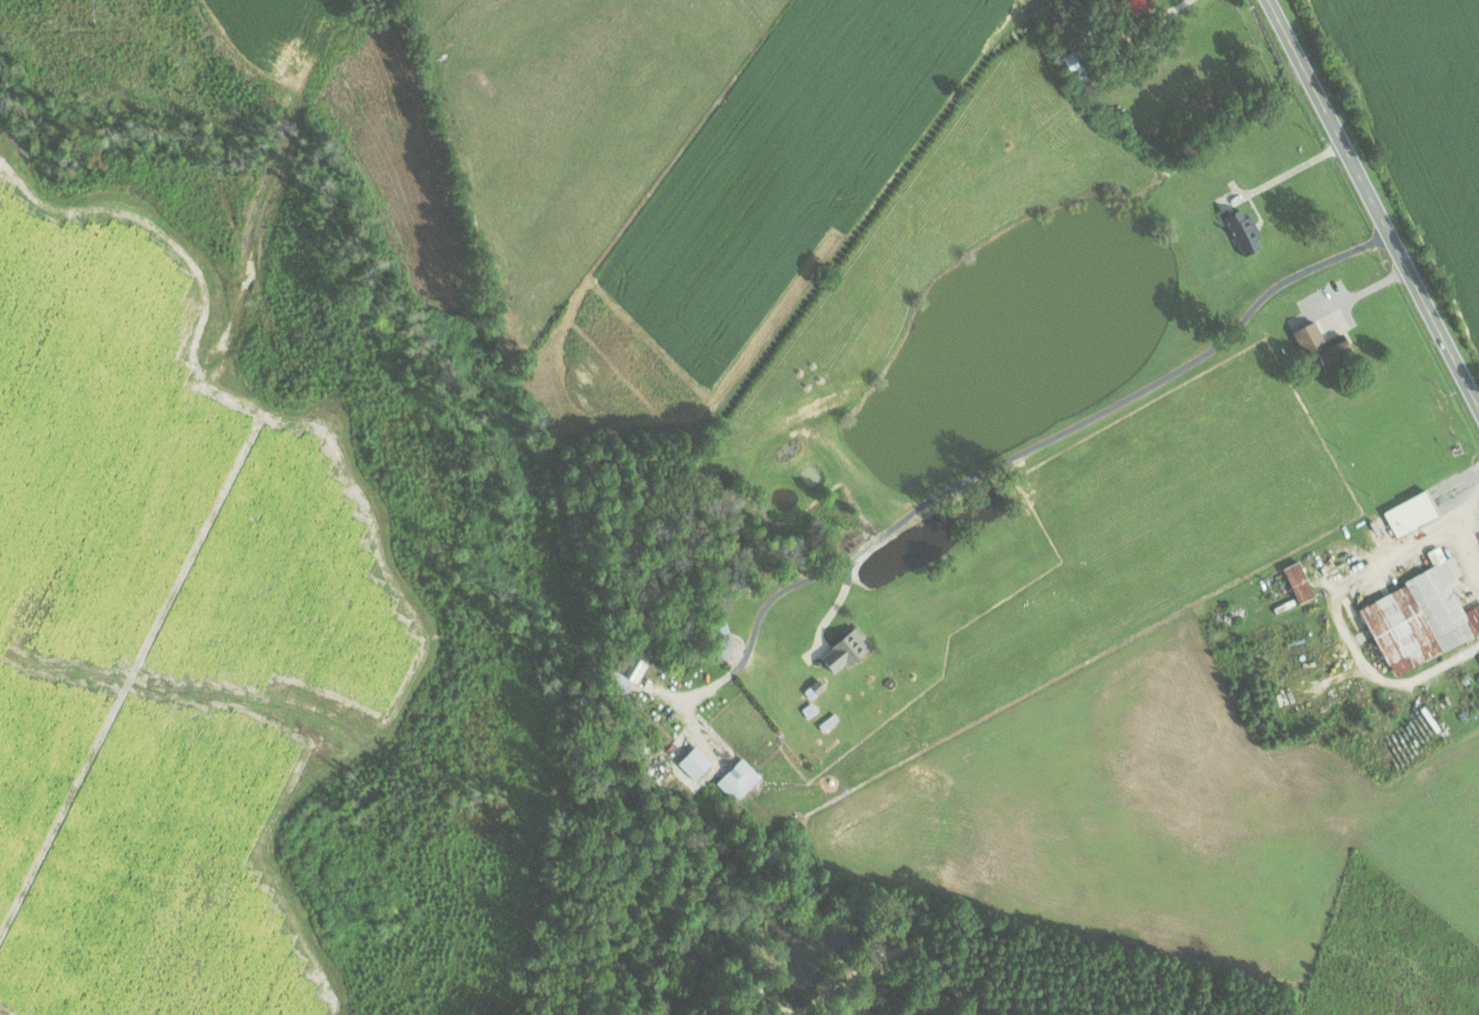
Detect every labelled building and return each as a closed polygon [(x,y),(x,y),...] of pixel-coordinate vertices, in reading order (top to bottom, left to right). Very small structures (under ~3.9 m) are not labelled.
[(1147,0),(1125,0),(1130,13),(1149,5),(1147,0)] [(1064,56),(1073,76),(1086,69),(1076,50),(1064,56)] [(1255,252),(1252,245),(1264,239),(1251,215),(1246,218),(1242,209),(1224,218),(1245,257),(1255,252)] [(1294,331),(1306,356),(1317,351),(1323,363),(1352,349),(1344,333),(1326,342),(1316,321),(1294,331)] [(1396,537),(1441,518),(1429,491),(1384,510),(1396,537)] [(1478,635),(1478,605),(1465,611),(1451,583),(1464,577),(1454,555),(1447,559),(1440,546),(1427,552),(1436,570),(1360,606),(1393,676),(1478,635)] [(1298,604),(1315,598),(1303,561),(1286,567),(1298,604)] [(873,647),(855,627),(821,658),(834,674),(845,664),(849,668),(873,647)] [(623,675),(618,672),(611,684),(628,695),(647,664),(634,657),(623,675)] [(803,691),(812,701),(827,688),(818,678),(803,691)] [(678,763),(695,781),(713,764),(697,746),(678,763)] [(717,783),(735,803),(762,777),(743,758),(717,783)]
